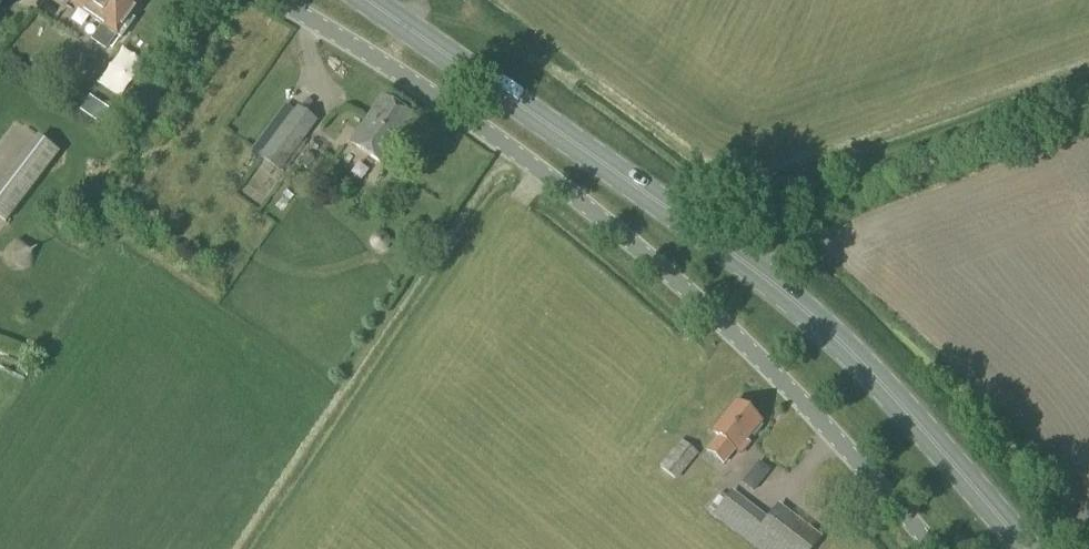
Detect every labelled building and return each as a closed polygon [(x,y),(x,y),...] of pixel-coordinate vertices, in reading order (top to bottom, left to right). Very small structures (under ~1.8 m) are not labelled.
[(102,26),(92,40),(106,50),(116,35),(121,39),(134,21),(130,18),(140,3),(136,0),(76,0),(72,5),(102,26)] [(72,95),(94,63),(70,47),(49,78),(72,95)] [(382,97),(356,135),(349,144),(384,167),(390,158),(416,120),(382,97)] [(252,149),(260,155),(262,157),(261,158),(280,172),(317,122),(298,108),(295,112),(285,104),(252,149)] [(98,109),(90,119),(102,127),(109,117),(98,109)] [(60,153),(39,138),(0,187),(0,220),(6,224),(60,153)] [(16,266),(37,260),(30,240),(9,246),(16,266)] [(712,432),(719,438),(707,452),(723,465),(735,450),(740,455),(749,444),(746,442),(752,435),(754,437),(762,427),(759,425),(761,423),(736,403),(712,432)] [(678,482),(698,455),(680,441),(660,468),(678,482)] [(761,501),(779,498),(774,476),(756,479),(761,501)] [(729,496),(714,515),(758,548),(812,548),(816,544),(775,512),(772,513),(765,523),(729,496)]
